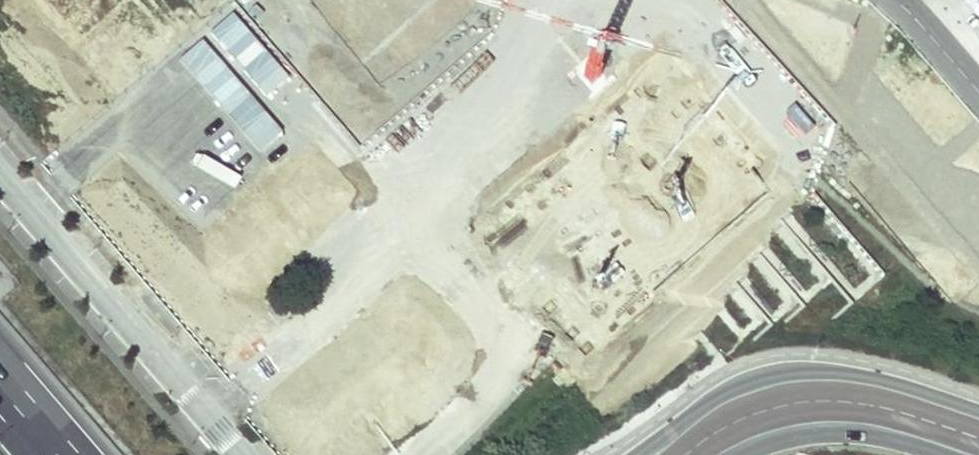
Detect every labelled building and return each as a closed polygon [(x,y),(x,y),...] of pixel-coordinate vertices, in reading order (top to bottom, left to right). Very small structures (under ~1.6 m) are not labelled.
[(978,14),(978,0),(967,0),(978,14)] [(631,74),(593,106),(613,129),(651,97),(631,74)] [(907,123),(926,107),(918,97),(899,113),(907,123)]
